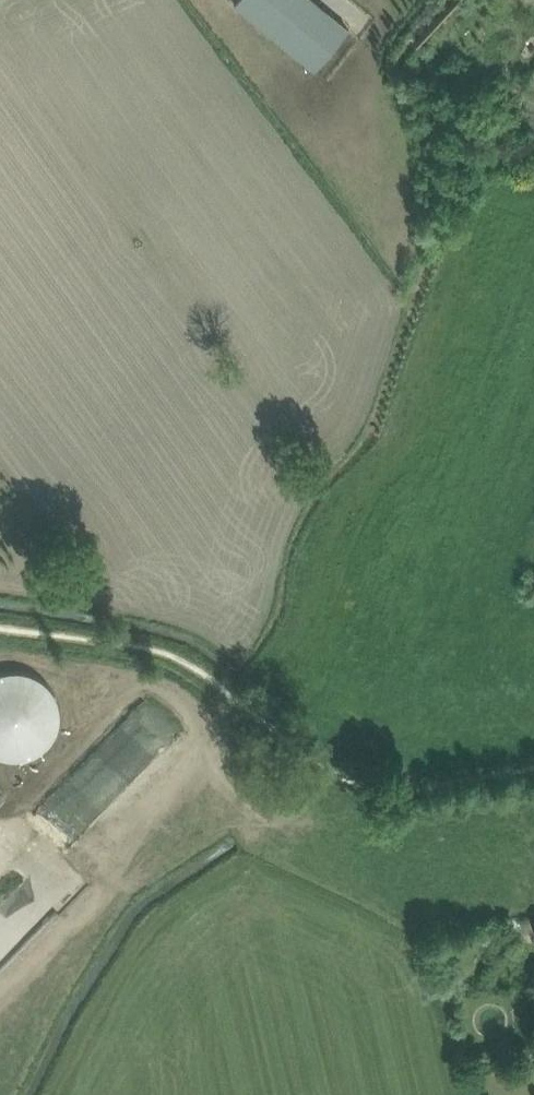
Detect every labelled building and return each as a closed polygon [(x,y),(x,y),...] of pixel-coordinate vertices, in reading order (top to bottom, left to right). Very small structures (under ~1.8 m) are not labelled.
[(251,16),(315,69),(349,29),(314,0),(236,0),(234,2),(251,16)] [(41,762),(65,687),(0,666),(0,749),(41,762)]
